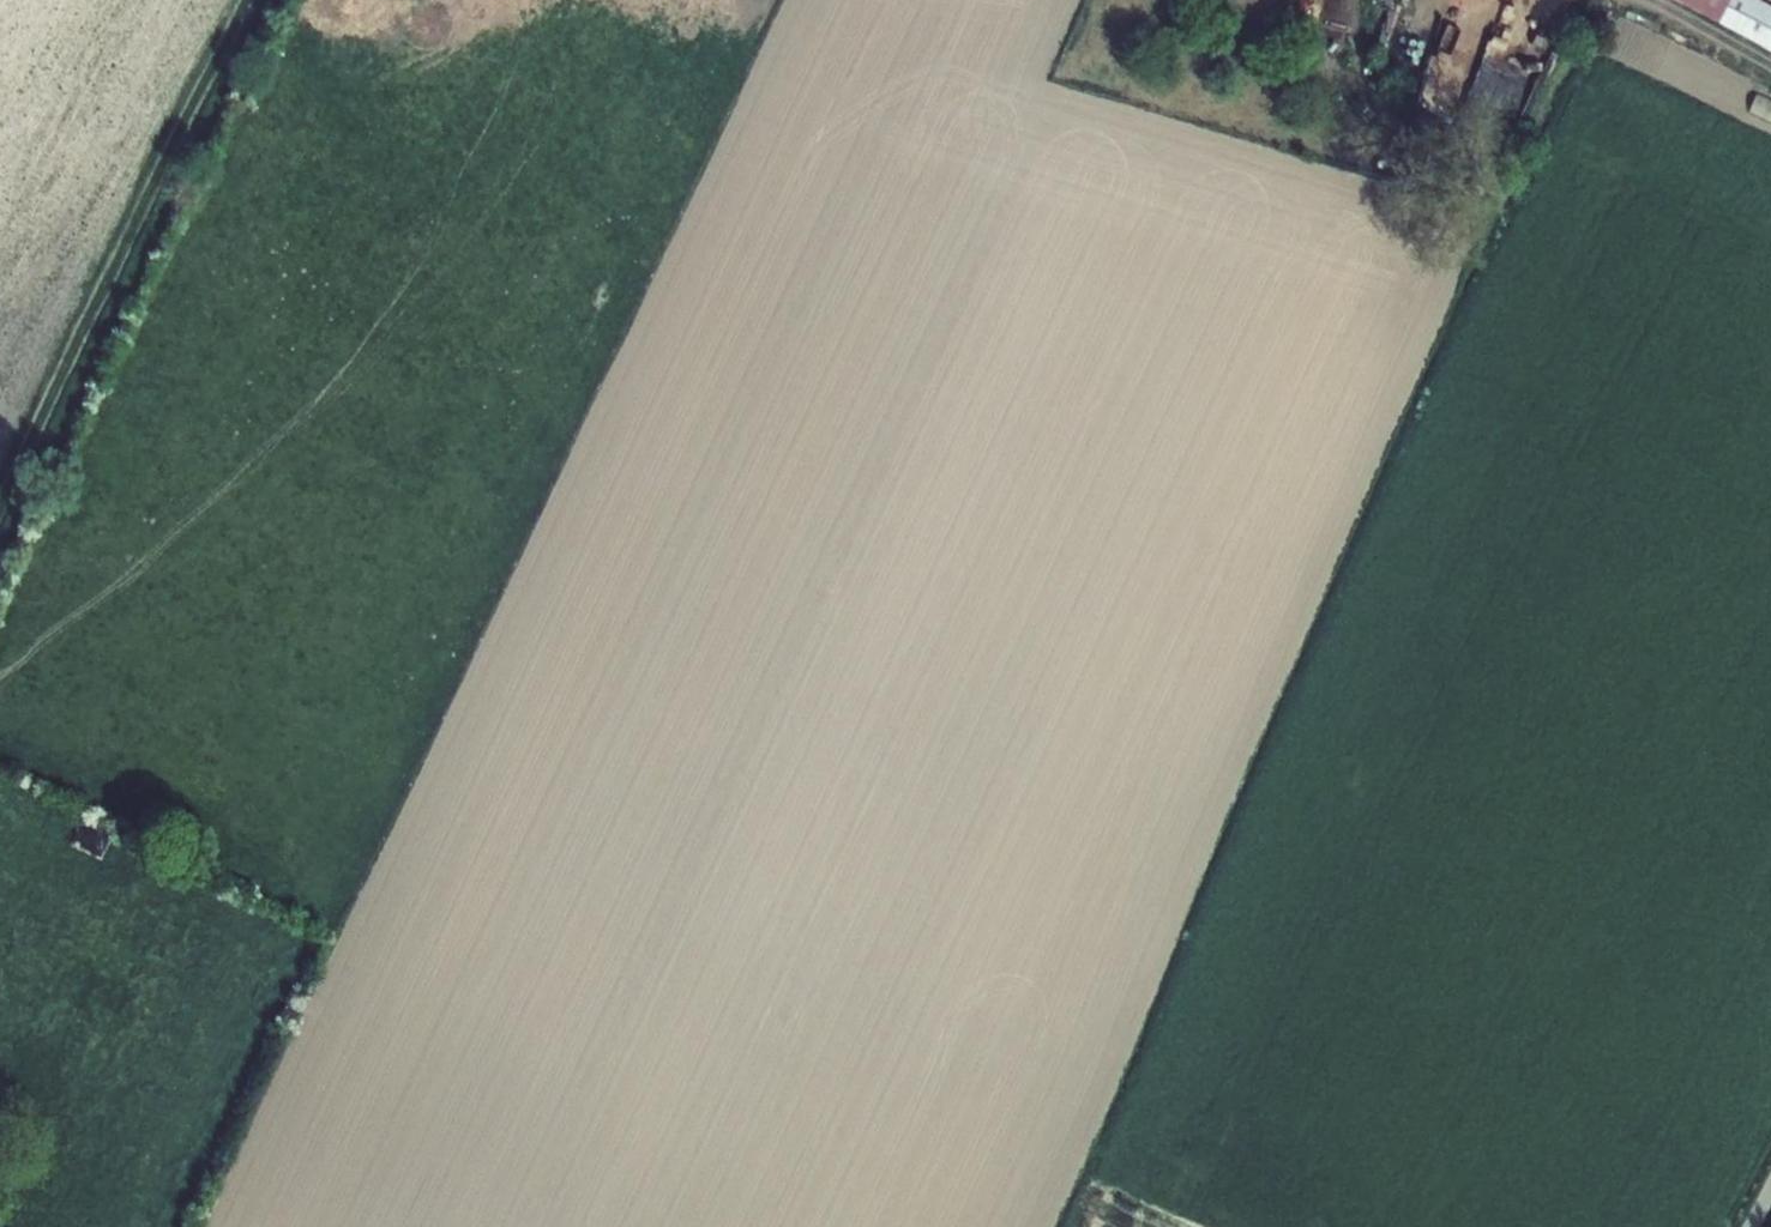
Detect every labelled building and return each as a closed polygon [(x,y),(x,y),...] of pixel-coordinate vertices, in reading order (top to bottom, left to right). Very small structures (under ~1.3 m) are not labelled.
[(1725,27),(1739,0),(1674,0),(1725,27)] [(1757,0),(1739,0),(1725,27),(1770,52),(1770,7),(1757,0)]
